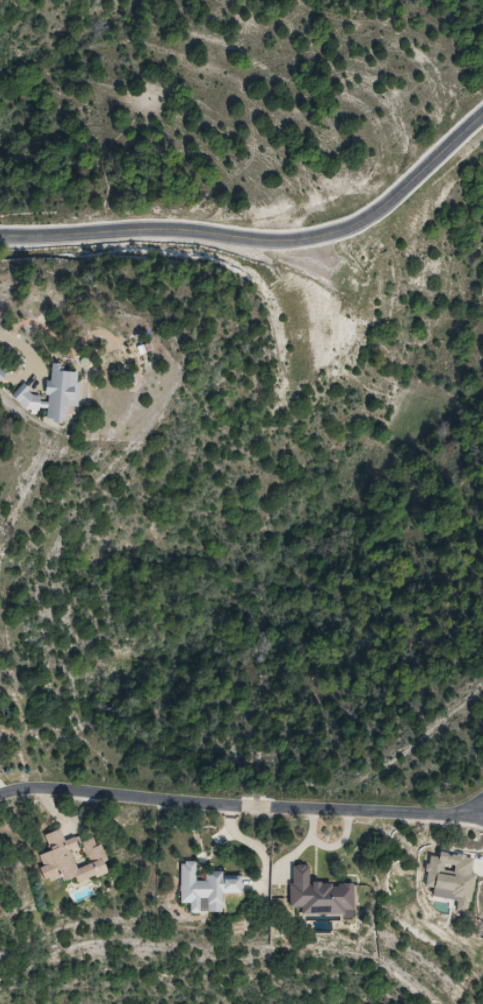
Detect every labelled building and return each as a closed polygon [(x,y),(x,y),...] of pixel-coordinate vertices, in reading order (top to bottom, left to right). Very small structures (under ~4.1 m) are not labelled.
[(84,375),(65,371),(66,367),(54,364),(48,396),(18,390),(15,405),(49,412),(47,422),(66,425),(69,406),(78,407),(84,375)] [(1,385),(8,373),(0,368),(0,384),(1,385)] [(111,873),(100,836),(85,841),(91,863),(79,867),(74,850),(82,847),(79,837),(66,840),(63,829),(47,834),(52,852),(40,855),(49,884),(77,876),(79,882),(111,873)] [(225,912),(225,893),(246,893),(246,875),(225,875),(225,872),(208,872),(208,881),(198,881),(198,861),(182,861),(182,903),(192,903),(192,912),(225,912)] [(304,913),(355,914),(355,884),(311,883),(312,865),(294,865),(293,907),(304,907),(304,913)]
